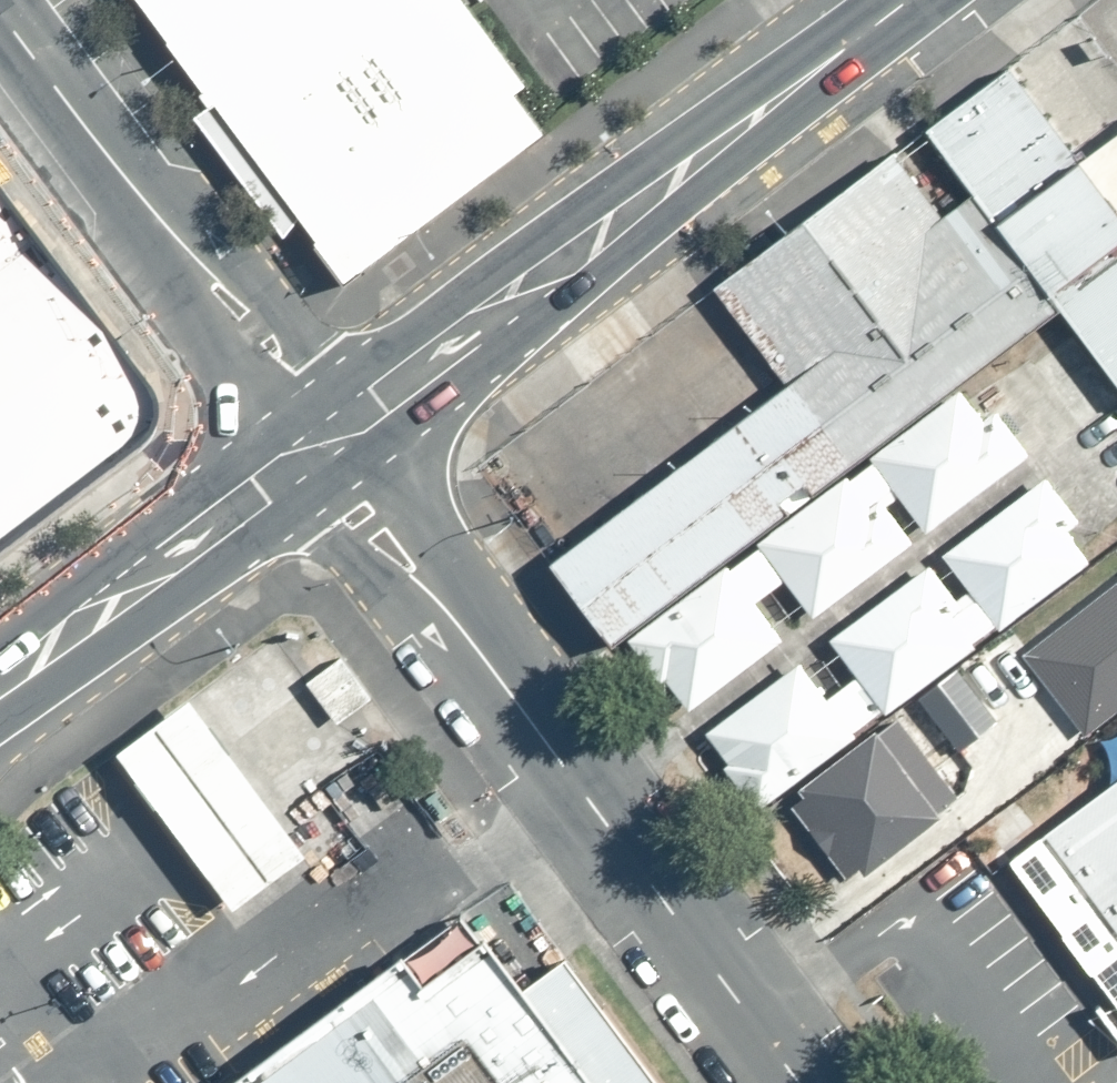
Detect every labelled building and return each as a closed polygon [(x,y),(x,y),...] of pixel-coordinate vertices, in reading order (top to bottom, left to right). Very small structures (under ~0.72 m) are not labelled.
[(343,279),(545,130),(518,94),(531,85),(467,0),(136,0),(343,279)] [(944,150),(1116,380),(1116,66),(1096,38),(944,150)] [(1021,331),(903,173),(731,302),(790,380),(849,459),(1021,331)] [(608,638),(849,459),(790,380),(549,560),(608,638)] [(958,389),(868,457),(924,530),(1026,453),(994,412),(982,421),(958,389)] [(1044,475),(941,554),(998,628),(1086,561),(1064,532),(1079,520),(1044,475)] [(843,477),(755,543),(812,617),(911,542),(879,499),(866,508),(843,477)] [(928,564),(829,639),(884,711),(971,644),(950,616),(961,607),(928,564)] [(782,639),(725,565),(632,636),(688,710),(782,639)] [(1021,656),(1082,734),(1116,707),(1116,581),(1021,656)] [(332,677),(302,637),(267,662),(298,703),(332,677)] [(798,662),(705,732),(761,805),(854,735),(798,662)] [(275,848),(156,684),(83,737),(201,901),(275,848)] [(894,717),(780,801),(844,887),(958,802),(894,717)] [(975,845),(1116,1034),(1116,739),(975,845)] [(500,864),(196,1082),(659,1082),(500,864)]
